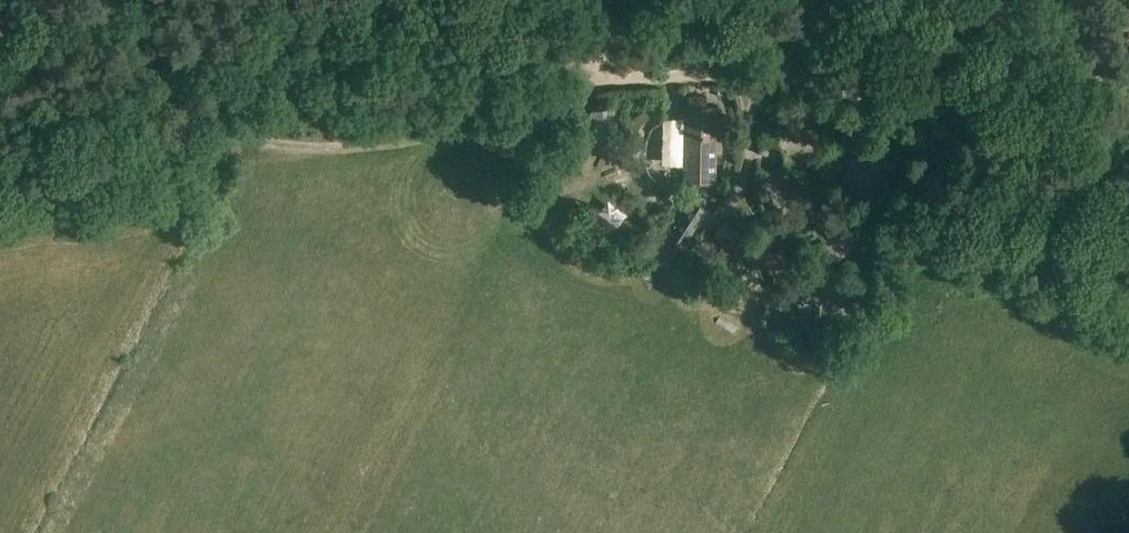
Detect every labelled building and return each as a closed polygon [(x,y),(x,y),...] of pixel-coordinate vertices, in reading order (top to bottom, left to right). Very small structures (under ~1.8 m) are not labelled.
[(782,107),(770,101),(764,112),(776,119),(782,107)] [(716,183),(718,106),(706,106),(688,105),(684,105),(682,182),(716,183)] [(679,115),(646,115),(645,191),(678,191),(679,115)] [(681,250),(707,209),(691,199),(665,240),(681,250)] [(713,239),(772,278),(782,263),(723,223),(713,239)] [(803,269),(822,272),(824,258),(805,255),(803,269)]
